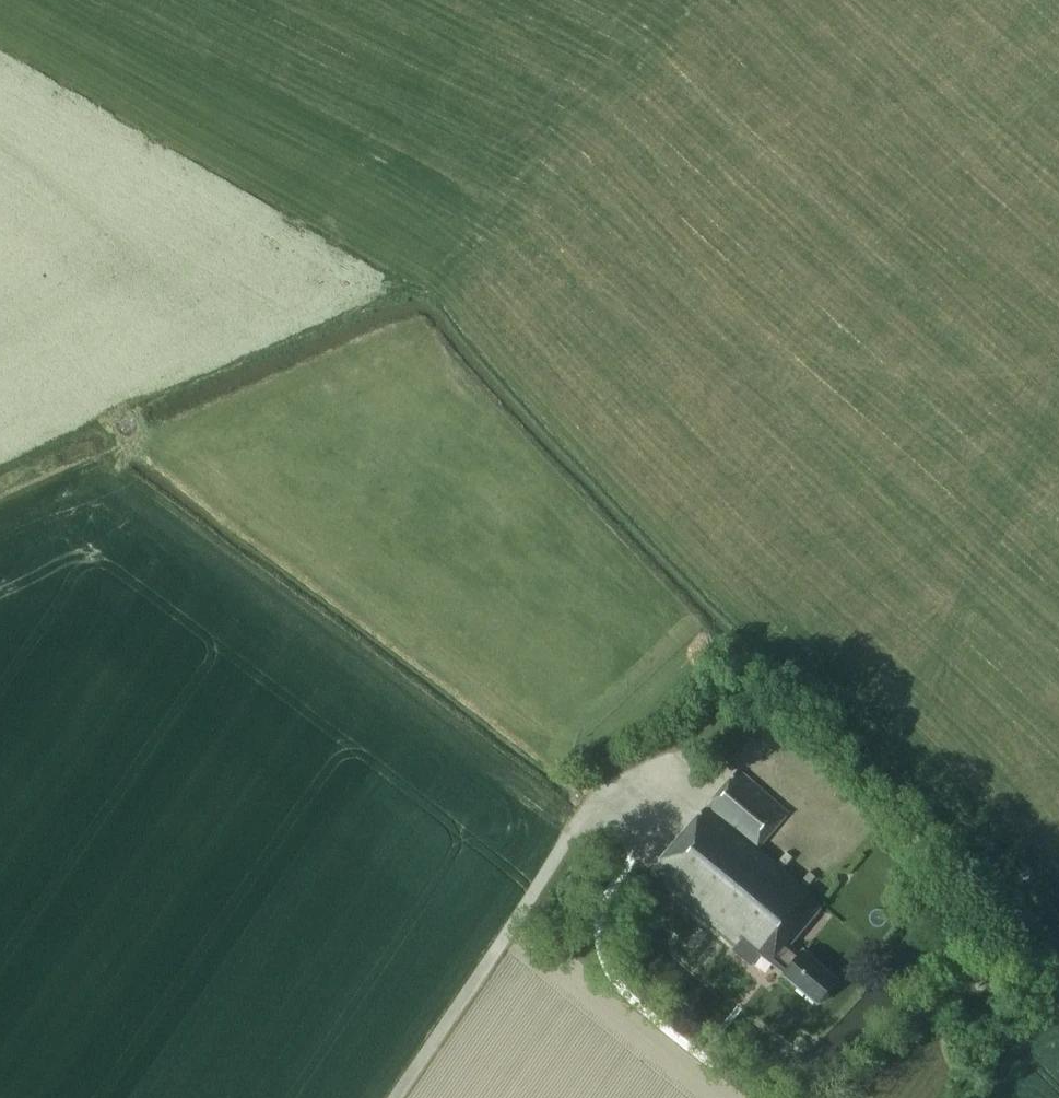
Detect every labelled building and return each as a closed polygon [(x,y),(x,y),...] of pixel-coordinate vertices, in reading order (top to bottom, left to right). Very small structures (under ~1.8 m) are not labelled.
[(788,812),(738,770),(652,871),(738,944),(756,959),(766,948),(790,967),(784,974),(818,1003),(838,979),(804,950),(801,953),(790,944),(824,904),(806,888),(815,878),(809,872),(800,883),(783,869),(792,858),(785,853),(776,863),(758,848),(788,812)]
